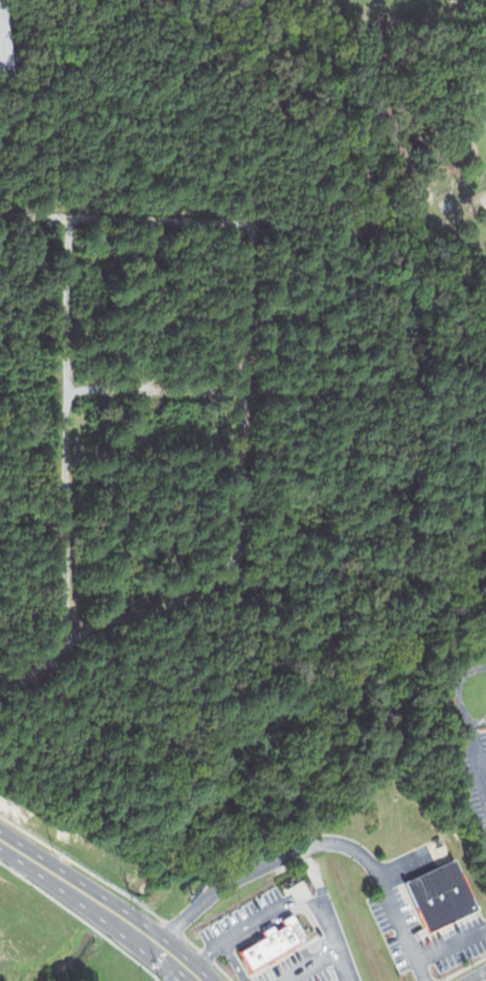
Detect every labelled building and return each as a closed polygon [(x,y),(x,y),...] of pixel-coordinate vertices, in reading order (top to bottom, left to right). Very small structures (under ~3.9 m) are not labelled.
[(13,72),(5,0),(0,0),(0,73),(13,72)] [(404,880),(455,857),(479,909),(428,932),(404,880)] [(239,950),(251,973),(302,945),(299,938),(306,934),(293,912),(283,918),(287,924),(276,929),(274,923),(263,930),(267,936),(239,950)]
